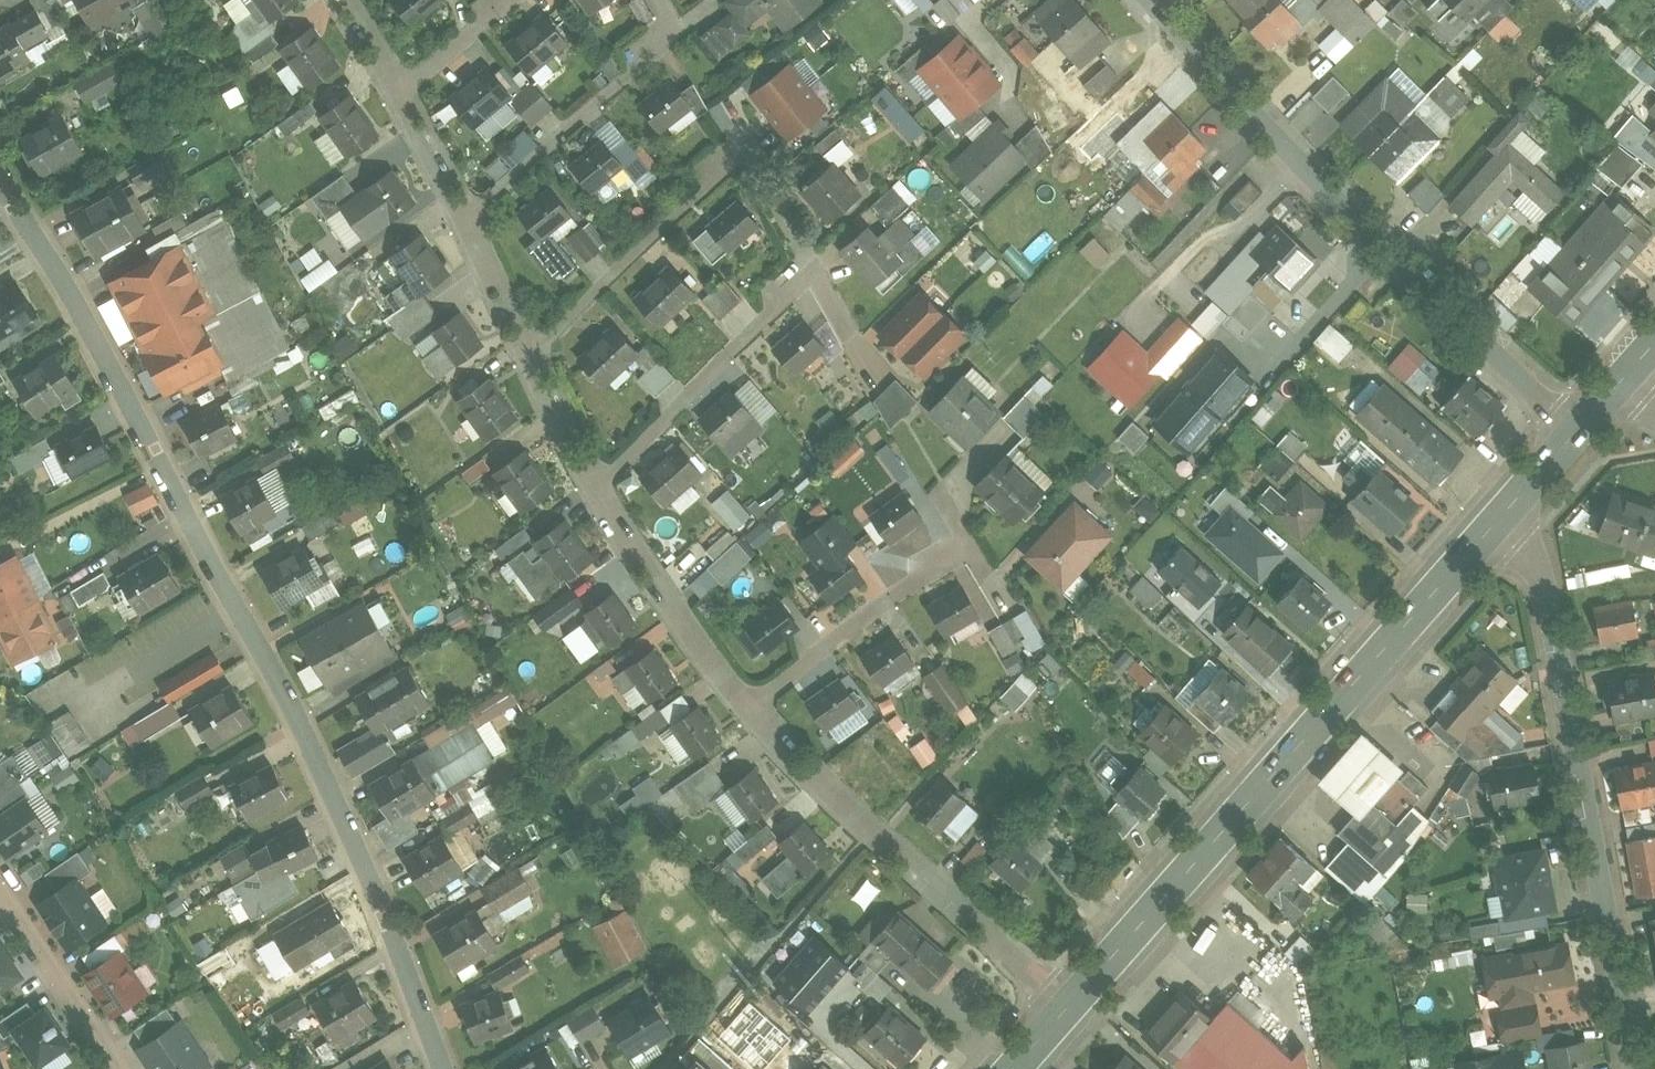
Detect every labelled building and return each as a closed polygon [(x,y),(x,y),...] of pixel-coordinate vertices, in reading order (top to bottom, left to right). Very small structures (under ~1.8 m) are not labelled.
[(92,24),(130,3),(131,3),(130,0),(79,0),(92,24)] [(131,3),(130,3),(133,9),(139,6),(150,0),(130,0),(131,3)] [(150,0),(139,6),(156,36),(166,30),(150,0)] [(271,17),(259,0),(250,7),(262,23),(271,17)] [(259,0),(271,17),(273,20),(299,2),(297,0),(259,0)] [(393,1),(413,25),(444,0),(394,0),(393,1)] [(579,1),(580,0),(590,15),(613,0),(578,0),(579,1)] [(725,1),(734,12),(742,22),(766,2),(789,31),(823,4),(820,0),(727,0),(725,1)] [(1054,0),(1053,0),(1036,14),(1049,29),(1057,39),(1087,13),(1076,0),(1063,0),(1058,5),(1054,0)] [(1234,0),(1231,3),(1253,28),(1283,0),(1282,0),(1234,0)] [(1283,0),(1253,28),(1270,47),(1277,41),(1282,46),(1322,9),(1341,29),(1363,8),(1356,0),(1282,0),(1283,0)] [(1410,11),(1397,0),(1396,0),(1387,11),(1400,22),(1410,11)] [(1429,8),(1440,19),(1455,5),(1466,16),(1471,11),(1491,31),(1515,6),(1510,0),(1437,0),(1429,8)] [(62,23),(49,1),(41,5),(53,28),(62,23)] [(38,11),(13,25),(24,46),(49,32),(38,11)] [(1367,11),(1345,32),(1357,44),(1378,23),(1367,11)] [(742,22),(734,12),(716,25),(735,48),(752,35),(742,22)] [(1087,13),(1057,39),(1067,50),(1078,64),(1095,49),(1091,44),(1104,33),(1087,13)] [(1049,29),(1036,14),(1025,24),(1037,38),(1049,29)] [(569,42),(546,15),(509,47),(532,73),(569,42)] [(633,16),(623,24),(628,30),(638,22),(633,16)] [(0,31),(0,77),(32,59),(24,46),(13,25),(12,24),(0,31)] [(312,29),(283,49),(311,89),(340,68),(312,29)] [(938,56),(923,69),(923,70),(942,92),(980,61),(960,37),(938,56)] [(1041,54),(1026,37),(1013,49),(1027,66),(1041,54)] [(928,44),(898,70),(908,82),(923,70),(923,69),(938,56),(928,44)] [(1067,50),(1055,60),(1067,73),(1078,64),(1067,50)] [(1062,78),(1041,54),(1027,66),(1048,90),(1062,78)] [(612,80),(623,73),(611,55),(600,62),(612,80)] [(774,58),(762,67),(771,78),(783,68),(774,58)] [(119,61),(76,85),(84,99),(103,89),(104,91),(128,77),(119,61)] [(980,61),(942,92),(962,115),(962,116),(978,103),(1000,84),(980,61)] [(771,78),(752,93),(770,117),(808,87),(789,63),(783,68),(771,78)] [(1110,64),(1086,86),(1097,99),(1121,77),(1110,64)] [(1400,67),(1343,125),(1371,153),(1411,112),(1417,106),(1416,106),(1428,94),(1400,67)] [(488,69),(451,100),(474,127),(511,96),(488,69)] [(1470,99),(1446,75),(1428,94),(1416,106),(1417,106),(1411,112),(1412,113),(1428,97),(1451,119),(1470,99)] [(1335,76),(1315,96),(1330,111),(1351,91),(1335,76)] [(674,82),(642,106),(662,131),(692,108),(694,107),(683,93),(674,82)] [(553,105),(534,84),(524,94),(542,115),(553,105)] [(709,109),(696,84),(683,93),(694,107),(692,108),(700,118),(709,109)] [(808,87),(770,117),(789,141),(809,125),(821,116),(826,111),(808,87)] [(542,115),(524,94),(513,103),(531,124),(542,115)] [(351,97),(322,118),(350,157),(379,136),(351,97)] [(1059,97),(1035,109),(1047,133),(1071,121),(1059,97)] [(925,130),(897,99),(885,110),(913,141),(925,130)] [(311,103),(281,124),(289,135),(319,114),(311,103)] [(978,103),(962,116),(962,115),(947,128),(957,140),(988,115),(978,103)] [(1174,111),(1161,123),(1156,118),(1129,144),(1143,158),(1153,147),(1163,157),(1191,130),(1174,111)] [(1520,111),(1488,146),(1498,154),(1508,143),(1509,143),(1530,119),(1520,111)] [(1411,112),(1371,153),(1397,180),(1438,139),(1412,113),(1411,112)] [(63,113),(42,125),(45,129),(23,141),(42,173),(62,162),(63,164),(84,152),(63,113)] [(1634,113),(1614,136),(1645,159),(1654,166),(1654,132),(1634,113)] [(821,116),(809,125),(817,136),(829,126),(821,116)] [(1000,122),(956,165),(986,197),(1026,160),(1027,159),(1015,146),(1006,138),(1011,133),(1000,122)] [(1038,124),(1015,146),(1027,159),(1026,160),(1035,169),(1054,151),(1038,124)] [(1191,130),(1163,157),(1173,168),(1163,178),(1175,191),(1201,165),(1196,160),(1209,149),(1191,130)] [(834,131),(815,147),(823,157),(843,140),(834,131)] [(494,151),(505,168),(533,150),(522,133),(494,151)] [(606,142),(574,167),(594,192),(625,166),(606,142)] [(1498,154),(1452,205),(1472,223),(1514,177),(1550,210),(1564,194),(1509,143),(1508,143),(1498,154)] [(1642,160),(1619,143),(1608,155),(1606,153),(1604,156),(1606,158),(1599,167),(1624,186),(1645,162),(1642,161),(1645,159),(1642,160)] [(1146,174),(1122,151),(1109,163),(1133,187),(1146,174)] [(156,157),(130,171),(138,185),(164,171),(156,157)] [(831,165),(809,186),(805,181),(799,186),(804,191),(803,193),(831,222),(859,195),(831,165)] [(392,171),(368,188),(368,189),(389,221),(390,222),(416,204),(392,171)] [(345,173),(313,196),(329,219),(345,207),(345,206),(360,195),(345,173)] [(1170,198),(1146,174),(1133,187),(1157,212),(1170,198)] [(1447,194),(1429,175),(1409,193),(1429,214),(1447,194)] [(1252,179),(1232,200),(1244,212),(1264,192),(1252,179)] [(124,187),(75,215),(97,255),(147,227),(124,187)] [(910,205),(893,187),(872,206),(889,224),(910,205)] [(1133,187),(1106,215),(1129,238),(1157,212),(1133,187)] [(360,195),(345,206),(345,207),(366,236),(367,237),(389,221),(368,189),(360,195)] [(554,240),(549,233),(572,215),(552,191),(521,216),(540,239),(527,249),(552,281),(562,273),(567,279),(580,269),(556,238),(554,240)] [(1616,193),(1567,249),(1608,283),(1654,229),(1616,193)] [(740,202),(710,228),(730,251),(760,225),(740,202)] [(366,236),(345,207),(329,219),(349,248),(366,236)] [(181,212),(154,227),(162,241),(189,226),(181,212)] [(222,218),(201,229),(203,233),(208,243),(219,238),(229,232),(222,218)] [(162,241),(150,248),(156,258),(203,233),(201,229),(197,221),(189,226),(162,241)] [(868,227),(842,249),(875,287),(876,286),(884,295),(927,254),(912,238),(911,239),(897,224),(884,235),(883,233),(877,238),(868,227)] [(1279,224),(1267,237),(1262,232),(1237,260),(1252,273),(1262,262),(1271,271),(1297,241),(1279,224)] [(730,251),(710,228),(696,240),(715,263),(730,251)] [(601,251),(583,229),(571,239),(589,260),(601,251)] [(156,258),(115,280),(145,340),(232,291),(224,273),(234,268),(219,238),(208,243),(203,233),(156,258)] [(422,235),(392,256),(409,279),(387,295),(397,309),(399,308),(419,293),(420,295),(424,292),(450,274),(422,235)] [(1092,267),(1105,254),(1089,237),(1076,250),(1092,267)] [(1271,271),(1264,279),(1278,292),(1285,284),(1295,293),(1310,276),(1305,271),(1316,259),(1297,241),(1271,271)] [(294,274),(318,259),(311,248),(287,262),(294,274)] [(1608,283),(1567,249),(1532,289),(1572,323),(1608,283)] [(305,294),(334,273),(322,257),(293,279),(305,294)] [(1256,287),(1232,265),(1208,291),(1232,314),(1251,292),(1256,287)] [(672,266),(636,299),(656,321),(693,289),(672,266)] [(261,320),(234,268),(224,273),(232,291),(249,325),(253,323),(265,347),(224,369),(225,372),(230,383),(286,352),(267,316),(261,320)] [(1278,292),(1264,279),(1256,287),(1251,292),(1271,311),(1283,297),(1278,292)] [(0,292),(0,334),(1,336),(0,337),(0,352),(46,323),(39,312),(38,313),(17,281),(0,292)] [(743,300),(726,281),(715,290),(731,310),(743,300)] [(731,310),(715,290),(703,300),(720,320),(731,310)] [(232,291),(145,340),(149,348),(201,322),(224,369),(265,347),(253,323),(249,325),(232,291)] [(419,293),(399,308),(408,320),(432,303),(424,292),(420,295),(419,293)] [(1232,314),(1222,325),(1242,343),(1271,311),(1251,292),(1232,314)] [(923,294),(882,335),(904,357),(905,355),(944,315),(923,294)] [(432,303),(408,320),(416,331),(440,314),(432,303)] [(460,313),(416,345),(439,378),(483,345),(460,313)] [(944,315),(905,355),(926,375),(966,335),(945,313),(944,315)] [(310,327),(304,316),(294,322),(301,332),(310,327)] [(408,320),(396,329),(404,340),(416,331),(408,320)] [(1181,320),(1149,356),(1163,369),(1162,370),(1169,376),(1203,339),(1181,320)] [(201,322),(149,348),(171,392),(184,385),(187,392),(225,372),(224,369),(201,322)] [(806,323),(776,349),(797,373),(826,346),(806,323)] [(1335,363),(1349,344),(1322,323),(1308,342),(1335,363)] [(616,327),(580,360),(604,386),(640,353),(616,327)] [(1149,356),(1123,333),(1092,367),(1132,403),(1162,370),(1163,369),(1149,356)] [(1400,381),(1421,356),(1404,341),(1383,367),(1400,381)] [(59,356),(17,382),(38,415),(63,399),(68,408),(84,399),(79,391),(80,390),(59,356)] [(677,379),(660,361),(640,380),(658,397),(677,379)] [(1251,393),(1219,364),(1160,430),(1192,458),(1251,393)] [(964,376),(932,408),(954,430),(953,431),(970,448),(1003,414),(989,400),(999,389),(976,367),(966,378),(964,376)] [(1506,406),(1470,374),(1444,405),(1479,436),(1506,406)] [(919,400),(898,378),(887,390),(905,414),(919,400)] [(490,379),(461,400),(489,439),(518,419),(490,379)] [(1431,426),(1384,385),(1358,413),(1406,455),(1431,426)] [(1043,396),(1034,387),(1027,395),(1036,404),(1043,396)] [(905,414),(887,390),(876,400),(892,428),(905,414)] [(733,393),(702,419),(732,452),(761,426),(753,417),(754,416),(733,393)] [(1027,395),(1006,417),(1015,426),(1036,404),(1027,395)] [(1036,404),(1015,426),(1028,438),(1049,416),(1036,404)] [(223,405),(187,423),(203,455),(222,445),(221,443),(238,434),(223,405)] [(1463,454),(1431,426),(1406,455),(1438,483),(1463,454)] [(99,427),(60,447),(75,476),(114,456),(99,427)] [(1134,428),(1122,442),(1136,454),(1148,440),(1134,428)] [(1307,450),(1288,433),(1278,445),(1296,461),(1307,450)] [(821,467),(838,482),(865,451),(849,436),(821,467)] [(289,445),(261,461),(268,474),(297,457),(289,445)] [(1024,450),(1018,445),(1008,456),(1014,461),(1024,450)] [(1296,461),(1278,445),(1261,464),(1279,480),(1296,461)] [(679,446),(643,477),(666,504),(702,472),(679,446)] [(34,448),(14,460),(19,469),(40,458),(34,448)] [(525,451),(496,472),(525,511),(553,490),(525,451)] [(1014,461),(1008,456),(979,485),(1017,522),(1046,492),(1014,461)] [(910,476),(897,457),(888,463),(902,482),(910,476)] [(484,459),(465,473),(472,482),(491,468),(484,459)] [(1096,460),(1081,477),(1093,488),(1108,471),(1096,460)] [(1372,477),(1356,463),(1345,476),(1361,491),(1372,477)] [(1396,487),(1378,471),(1372,477),(1361,491),(1355,498),(1395,532),(1397,530),(1399,531),(1400,532),(1402,531),(1407,525),(1408,523),(1407,521),(1406,520),(1418,506),(1408,497),(1407,492),(1401,486),(1396,487)] [(261,478),(225,498),(244,533),(245,533),(251,543),(270,533),(262,519),(279,510),(261,478)] [(127,495),(138,515),(163,502),(152,481),(127,495)] [(1287,499),(1275,512),(1302,536),(1329,507),(1302,483),(1287,499)] [(1271,484),(1259,498),(1275,512),(1287,499),(1271,484)] [(729,530),(746,515),(723,487),(705,502),(729,530)] [(906,492),(873,517),(892,542),(925,517),(906,492)] [(1614,495),(1601,534),(1654,552),(1654,508),(1614,495)] [(1075,505),(1030,555),(1064,586),(1109,536),(1075,505)] [(334,510),(305,527),(313,540),(342,523),(334,510)] [(857,543),(836,517),(824,526),(845,552),(857,543)] [(450,546),(437,521),(429,525),(441,550),(450,546)] [(565,521),(536,542),(546,555),(563,579),(564,581),(593,560),(565,521)] [(845,552),(824,526),(804,542),(824,567),(812,576),(832,602),(864,577),(845,552)] [(527,527),(507,542),(513,551),(534,537),(527,527)] [(709,556),(729,538),(722,530),(702,549),(709,556)] [(1291,549),(1274,534),(1266,543),(1283,558),(1291,549)] [(738,541),(709,568),(723,584),(753,558),(738,541)] [(507,542),(497,549),(504,558),(513,551),(507,542)] [(307,548),(265,572),(284,605),(294,600),(295,602),(312,592),(313,592),(312,590),(326,582),(307,548)] [(535,562),(526,549),(510,561),(519,574),(524,570),(541,594),(563,579),(546,555),(535,562)] [(161,554),(122,576),(142,610),(183,587),(172,568),(170,569),(161,554)] [(40,600),(20,559),(0,569),(0,620),(40,600)] [(106,572),(74,591),(82,605),(109,589),(112,581),(106,572)] [(1205,592),(1185,574),(1166,595),(1186,613),(1205,592)] [(1139,576),(1127,588),(1145,606),(1157,594),(1139,576)] [(1312,586),(1302,577),(1280,602),(1309,628),(1331,604),(1323,597),(1327,592),(1316,582),(1312,586)] [(326,582),(312,590),(313,592),(312,592),(317,600),(332,592),(326,582)] [(966,587),(930,607),(945,634),(981,614),(966,587)] [(574,590),(552,606),(560,618),(583,601),(574,590)] [(614,594),(589,612),(593,618),(606,635),(612,644),(637,625),(614,594)] [(0,620),(0,629),(16,662),(60,640),(40,600),(0,620)] [(780,601),(749,626),(769,651),(800,626),(780,601)] [(1635,601),(1596,608),(1602,640),(1640,634),(1635,601)] [(369,604),(336,623),(360,665),(393,647),(369,604)] [(1293,646),(1248,607),(1225,632),(1270,672),(1293,646)] [(64,636),(76,631),(69,616),(58,621),(64,636)] [(1029,637),(1017,616),(1004,623),(1016,644),(1029,637)] [(606,635),(593,618),(584,625),(597,642),(606,635)] [(336,623),(304,640),(328,683),(329,683),(358,666),(360,665),(336,623)] [(1004,623),(991,630),(1005,655),(1018,648),(1016,644),(1004,623)] [(898,635),(865,658),(882,683),(888,680),(894,689),(922,670),(898,635)] [(677,681),(654,648),(628,667),(651,700),(677,681)] [(1520,679),(1487,649),(1454,685),(1485,714),(1487,715),(1520,679)] [(216,654),(164,685),(173,701),(174,701),(225,670),(216,654)] [(1153,674),(1138,658),(1128,668),(1143,684),(1153,674)] [(1252,694),(1214,661),(1213,661),(1223,670),(1198,697),(1188,688),(1188,689),(1198,698),(1224,721),(1226,723),(1252,694)] [(968,701),(942,665),(926,676),(951,713),(968,701)] [(358,666),(329,683),(336,695),(365,678),(358,666)] [(411,666),(359,698),(380,732),(384,730),(391,741),(414,727),(407,715),(431,701),(411,666)] [(1023,673),(997,693),(1008,707),(1034,688),(1023,673)] [(1610,682),(1615,713),(1631,710),(1632,716),(1654,711),(1654,681),(1654,674),(1610,682)] [(841,680),(808,703),(826,728),(859,705),(841,680)] [(235,686),(193,711),(213,745),(255,720),(235,686)] [(1485,714),(1455,686),(1433,709),(1432,708),(1431,710),(1464,738),(1465,737),(1464,736),(1480,719),(1480,720),(1485,714)] [(1224,721),(1198,698),(1189,708),(1194,713),(1215,731),(1224,721)] [(173,701),(138,722),(148,739),(184,718),(174,701),(173,701)] [(1198,735),(1165,705),(1142,731),(1174,761),(1198,735)] [(662,706),(634,727),(642,738),(671,718),(662,706)] [(465,728),(435,745),(437,748),(415,761),(435,794),(490,760),(472,730),(483,723),(474,707),(458,716),(465,728)] [(698,707),(673,725),(697,757),(722,739),(698,707)] [(92,744),(72,711),(53,722),(73,755),(92,744)] [(458,716),(428,734),(435,745),(465,728),(458,716)] [(1480,720),(1480,719),(1464,736),(1465,737),(1482,752),(1497,734),(1480,720)] [(885,721),(867,734),(875,745),(885,737),(893,731),(885,721)] [(912,739),(900,722),(893,727),(906,744),(912,739)] [(380,732),(361,743),(375,766),(397,752),(391,741),(384,730),(380,732)] [(918,764),(893,731),(885,737),(911,770),(918,764)] [(55,732),(20,754),(34,775),(49,765),(63,788),(83,775),(55,732)] [(1319,780),(1356,814),(1359,817),(1397,776),(1404,769),(1364,732),(1319,780)] [(358,737),(340,748),(357,776),(375,766),(361,743),(358,737)] [(261,767),(284,754),(277,743),(254,756),(261,767)] [(0,764),(0,797),(23,782),(30,777),(15,754),(0,764)] [(415,761),(374,786),(394,818),(435,794),(415,761)] [(711,761),(680,782),(691,798),(699,793),(703,798),(725,783),(711,761)] [(1465,762),(1451,785),(1467,795),(1481,773),(1465,762)] [(1617,769),(1617,772),(1614,774),(1616,784),(1620,786),(1624,804),(1642,801),(1654,799),(1654,762),(1617,769)] [(1135,772),(1127,764),(1112,782),(1116,785),(1120,789),(1135,772)] [(1534,764),(1507,769),(1507,767),(1489,770),(1496,805),(1540,796),(1534,764)] [(276,765),(234,786),(250,817),(292,796),(276,765)] [(1166,790),(1140,766),(1120,789),(1116,793),(1143,816),(1144,815),(1147,818),(1158,805),(1155,803),(1166,790)] [(778,801),(753,769),(728,788),(753,820),(778,801)] [(1430,787),(1410,769),(1401,779),(1421,797),(1430,787)] [(1397,775),(1359,817),(1384,839),(1415,804),(1421,797),(1401,779),(1397,776),(1397,775)] [(206,777),(179,793),(190,809),(217,793),(206,777)] [(943,780),(916,810),(940,830),(966,800),(943,780)] [(649,781),(633,790),(641,804),(657,795),(649,781)] [(1,819),(29,799),(30,801),(34,798),(23,782),(0,797),(0,818),(1,819)] [(1373,861),(1350,841),(1326,867),(1366,902),(1375,893),(1406,858),(1447,794),(1446,793),(1430,818),(1415,804),(1384,839),(1389,843),(1373,861)] [(502,811),(494,798),(477,809),(485,822),(502,811)] [(0,819),(0,842),(9,856),(49,829),(30,801),(29,799),(1,819),(0,819)] [(1140,820),(1118,801),(1110,811),(1124,837),(1125,837),(1140,820)] [(1642,801),(1624,804),(1628,826),(1654,821),(1652,806),(1644,808),(1642,801)] [(472,803),(444,819),(452,833),(480,816),(472,803)] [(1359,817),(1356,814),(1340,832),(1350,841),(1373,861),(1389,843),(1384,839),(1359,817)] [(791,853),(763,877),(779,896),(802,876),(803,878),(806,875),(805,874),(832,852),(805,821),(781,841),(791,853)] [(1628,826),(1630,839),(1654,834),(1654,825),(1654,821),(1628,826)] [(768,822),(737,848),(747,860),(778,835),(768,822)] [(306,827),(270,844),(284,873),(289,871),(320,856),(306,827)] [(1630,839),(1640,893),(1654,890),(1654,834),(1630,839)] [(445,837),(406,860),(426,892),(464,868),(445,837)] [(1286,838),(1252,876),(1280,902),(1297,884),(1315,864),(1286,838)] [(1044,866),(1013,840),(993,863),(1023,890),(1044,866)] [(248,843),(223,858),(236,879),(250,870),(245,863),(256,857),(248,843)] [(270,866),(235,885),(254,920),(302,892),(289,871),(284,873),(270,844),(261,848),(270,866)] [(1545,850),(1499,859),(1501,871),(1497,876),(1499,887),(1505,891),(1509,914),(1509,915),(1547,908),(1555,907),(1545,850)] [(81,851),(48,873),(60,892),(78,879),(79,880),(94,871),(81,851)] [(520,868),(485,890),(493,903),(501,898),(507,907),(534,891),(520,868)] [(60,892),(42,904),(71,947),(107,922),(79,880),(78,879),(60,892)] [(1313,899),(1297,884),(1280,902),(1297,917),(1313,899)] [(193,906),(182,889),(163,902),(174,918),(193,906)] [(334,903),(279,936),(298,968),(332,948),(337,958),(358,945),(334,903)] [(1547,908),(1509,915),(1509,914),(1500,916),(1501,920),(1504,932),(1504,933),(1550,924),(1547,908)] [(479,910),(437,935),(456,966),(471,957),(473,959),(499,943),(479,910)] [(621,912),(591,929),(617,974),(646,958),(621,912)] [(916,929),(897,912),(886,924),(869,943),(858,955),(879,973),(894,956),(930,987),(953,960),(917,928),(916,929)] [(1376,912),(1364,924),(1381,944),(1394,932),(1376,912)] [(876,915),(859,934),(869,943),(886,924),(876,915)] [(1501,920),(1471,925),(1473,938),(1504,932),(1501,920)] [(847,968),(850,964),(812,931),(759,991),(797,1024),(847,968)] [(1303,934),(1286,952),(1303,968),(1320,951),(1303,934)] [(117,935),(103,944),(112,957),(120,952),(120,953),(126,949),(125,949),(126,948),(117,935)] [(24,974),(0,938),(0,939),(0,990),(24,974)] [(1568,943),(1485,959),(1491,988),(1502,986),(1505,1004),(1533,999),(1531,988),(1575,979),(1568,943)] [(228,946),(202,962),(211,977),(233,964),(233,965),(239,962),(229,946),(228,946)] [(112,957),(89,973),(116,1013),(147,992),(120,953),(120,952),(112,957)] [(879,973),(858,955),(850,964),(847,968),(880,998),(892,984),(879,973)] [(524,956),(491,976),(498,988),(531,968),(524,956)] [(358,981),(317,1006),(337,1039),(378,1014),(358,981)] [(503,991),(464,1006),(477,1040),(515,1025),(503,991)] [(1183,994),(1147,1035),(1146,1034),(1145,1035),(1175,1061),(1213,1019),(1213,1018),(1183,992),(1182,993),(1183,994)] [(651,997),(610,1022),(630,1055),(671,1030),(651,997)] [(304,998),(276,1015),(284,1028),(312,1011),(304,998)] [(0,1021),(0,1028),(6,1037),(17,1030),(16,1029),(38,1014),(30,1001),(0,1021)] [(1229,1001),(1213,1019),(1175,1061),(1184,1068),(1311,1068),(1306,1045),(1304,1046),(1294,1057),(1229,1001)] [(1536,1004),(1499,1011),(1505,1041),(1538,1035),(1542,1034),(1536,1004)] [(927,1038),(891,1006),(867,1033),(903,1065),(927,1038)] [(169,1007),(137,1029),(147,1045),(180,1022),(169,1007)] [(596,1007),(570,1022),(581,1040),(606,1025),(596,1007)] [(38,1014),(16,1029),(17,1030),(40,1063),(71,1042),(48,1008),(38,1014)] [(142,1049),(156,1068),(206,1068),(211,1066),(181,1022),(180,1022),(147,1045),(142,1049)] [(12,1046),(6,1037),(0,1028),(0,1051),(12,1046)] [(1542,1034),(1538,1035),(1541,1050),(1550,1048),(1549,1047),(1577,1042),(1574,1028),(1542,1034)] [(1549,1047),(1550,1048),(1554,1068),(1591,1068),(1586,1041),(1587,1041),(1587,1040),(1577,1042),(1549,1047)] [(775,1059),(760,1046),(739,1068),(766,1068),(775,1059)] [(1504,1052),(1504,1055),(1507,1068),(1525,1068),(1521,1049),(1504,1052)] [(519,1068),(561,1068),(550,1051),(519,1068)] [(1125,1055),(1113,1068),(1140,1068),(1125,1055)] [(1456,1064),(1457,1068),(1507,1068),(1504,1055),(1456,1064)] [(377,1068),(395,1068),(390,1061),(377,1068)] [(694,1061),(687,1068),(703,1068),(694,1061)]
